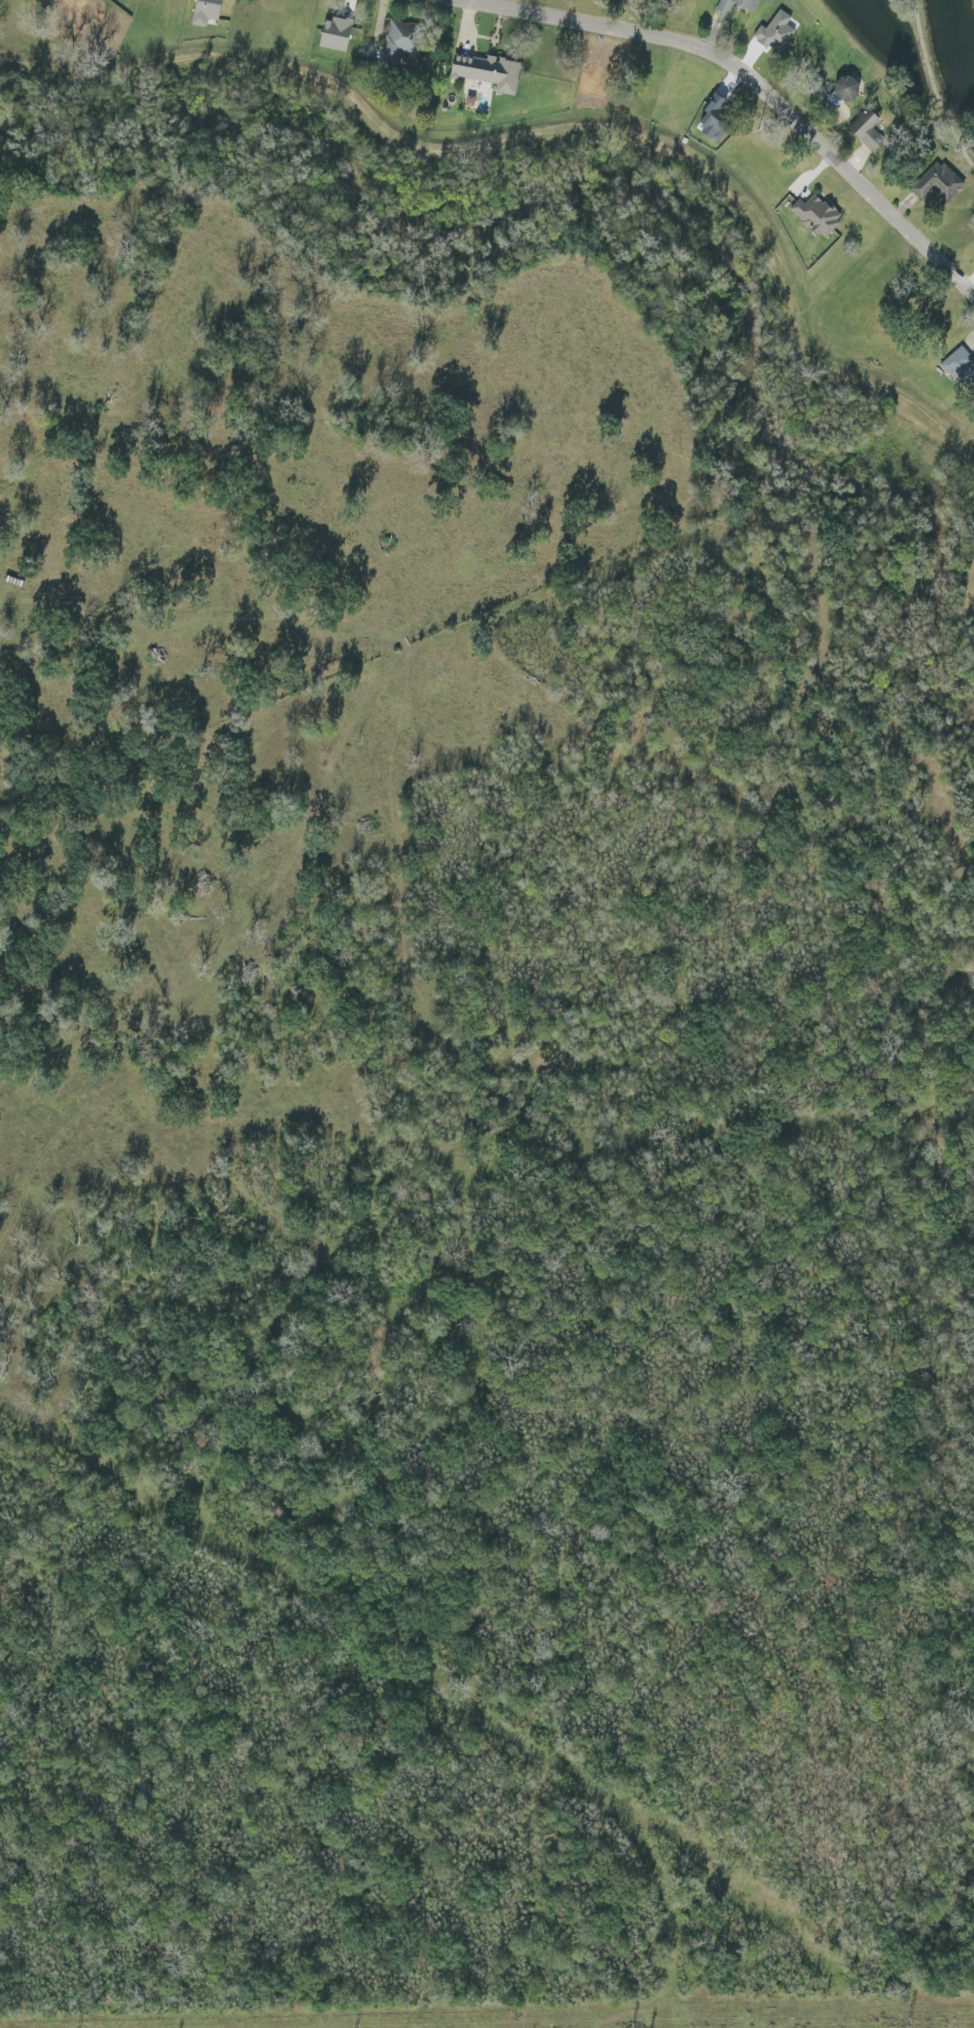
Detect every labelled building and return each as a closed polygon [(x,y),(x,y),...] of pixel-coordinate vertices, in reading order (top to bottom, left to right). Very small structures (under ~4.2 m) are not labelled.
[(206,28),(208,19),(220,22),(225,0),(196,0),(191,25),(206,28)] [(761,0),(721,0),(717,11),(729,15),(733,4),(757,12),(761,0)] [(326,21),(321,48),(348,53),(354,21),(336,17),(335,22),(326,21)] [(424,24),(388,20),(384,60),(419,64),(424,24)] [(498,84),(496,93),(516,96),(521,62),(488,57),(488,60),(455,56),(452,78),(498,84)] [(864,90),(848,73),(834,86),(849,103),(864,90)] [(719,143),(738,106),(716,94),(697,132),(719,143)] [(873,128),(882,119),(870,108),(850,130),(875,154),(886,141),(873,128)] [(922,201),(933,190),(948,204),(967,184),(941,160),(912,191),(922,201)] [(805,204),(800,199),(791,208),(822,241),(844,220),(818,192),(805,204)] [(961,346),(940,367),(948,375),(951,372),(968,390),(973,384),(973,366),(973,365),(973,363),(973,359),(961,346)]
